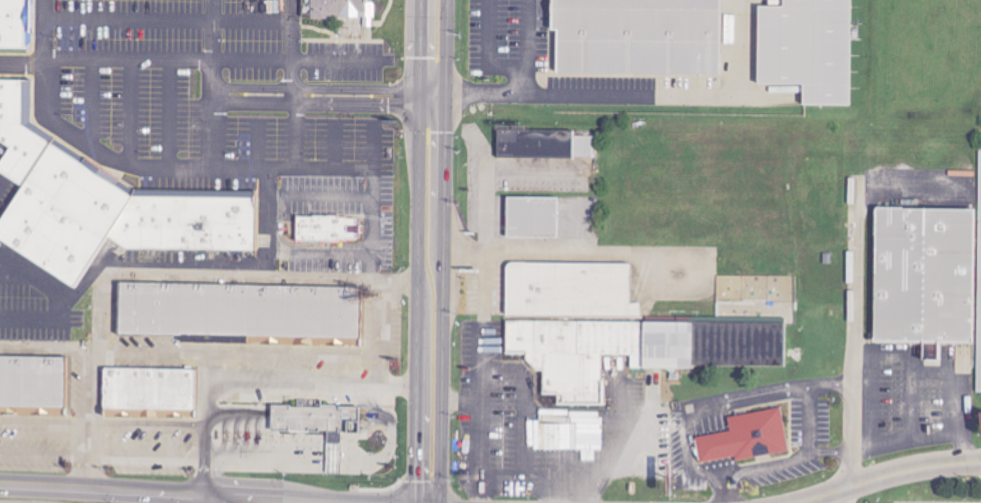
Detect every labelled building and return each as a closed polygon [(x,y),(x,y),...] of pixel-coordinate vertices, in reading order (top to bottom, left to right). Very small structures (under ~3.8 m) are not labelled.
[(23,47),(0,47),(0,0),(30,0),(30,28),(23,28),(23,47)] [(312,15),(312,0),(366,0),(366,9),(358,9),(358,14),(312,15)] [(551,29),(552,0),(720,0),(718,75),(556,72),(557,29),(551,29)] [(784,5),(784,0),(852,0),(852,23),(851,38),(850,105),(803,104),(803,84),(758,83),(759,5),(784,5)] [(23,190),(0,175),(0,158),(8,145),(0,141),(0,79),(31,78),(31,120),(56,136),(52,144),(23,190)] [(498,129),(573,130),(573,135),(593,135),(593,158),(498,157),(498,129)] [(74,287),(0,239),(0,223),(23,190),(52,144),(133,196),(107,236),(74,287)] [(107,236),(126,249),(254,248),(254,196),(133,196),(107,236)] [(508,197),(557,197),(557,237),(508,237),(508,197)] [(876,206),(978,207),(976,343),(874,342),(876,206)] [(297,216),(296,240),(338,242),(354,238),(355,217),(297,216)] [(630,262),(630,302),(641,302),(641,314),(507,315),(507,266),(513,262),(630,262)] [(619,322),(716,322),(719,273),(797,275),(797,319),(784,319),(786,367),(694,365),(689,365),(689,369),(630,368),(629,355),(619,355),(619,322)] [(119,281),(362,285),(360,345),(182,341),(182,335),(118,334),(119,281)] [(972,302),(980,326),(980,299),(972,302)] [(504,320),(504,354),(524,355),(524,360),(535,370),(543,371),(541,394),(556,395),(555,405),(603,406),(603,356),(619,355),(619,322),(504,320)] [(65,414),(0,414),(0,354),(66,355),(65,414)] [(104,367),(195,368),(195,415),(104,415),(104,367)] [(271,432),(331,433),(331,434),(359,434),(360,408),(272,406),(271,432)] [(729,429),(727,418),(780,407),(789,450),(734,461),(733,455),(700,462),(694,436),(729,429)] [(603,423),(540,423),(540,433),(535,433),(535,450),(582,450),(582,454),(602,454),(603,423)]
